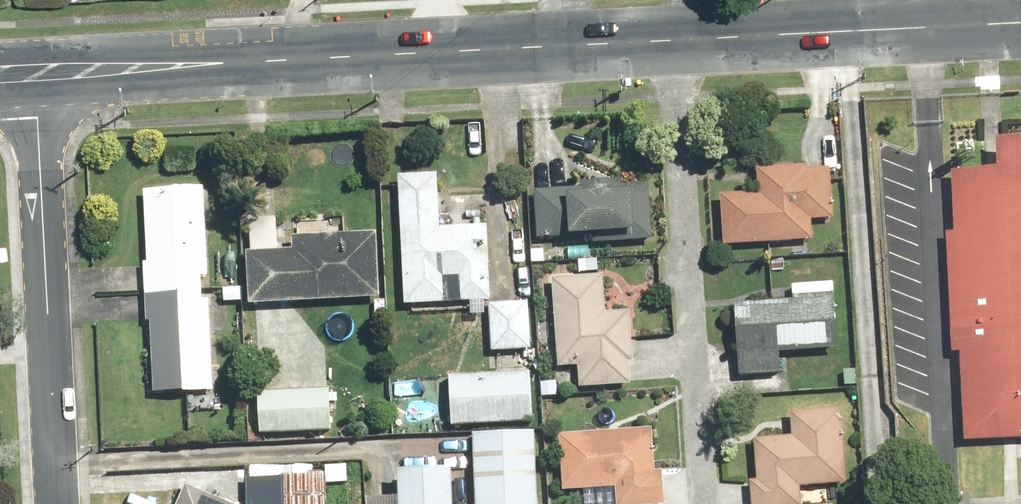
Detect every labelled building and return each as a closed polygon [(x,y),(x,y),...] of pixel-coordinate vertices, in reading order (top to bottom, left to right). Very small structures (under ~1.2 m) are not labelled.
[(951,165),(963,441),(1020,439),(1020,161),(951,165)] [(442,169),(404,171),(413,308),(497,302),(492,226),(446,229),(442,169)] [(767,196),(727,195),(727,248),(811,249),(811,219),(837,219),(837,173),(768,173),(767,196)] [(538,196),(536,238),(656,243),(658,197),(639,196),(640,179),(578,176),(577,198),(538,196)] [(206,188),(149,191),(161,394),(218,391),(206,188)] [(299,250),(255,252),(258,312),(384,305),(380,232),(344,234),(343,211),(297,213),(299,250)] [(608,274),(556,276),(561,372),(584,370),(584,388),(636,385),(632,310),(610,312),(608,274)] [(800,306),(742,304),(740,373),(787,375),(788,351),(841,353),(842,295),(801,294),(800,306)] [(537,308),(498,307),(496,352),(536,353),(537,308)] [(543,377),(456,377),(456,429),(543,430),(543,377)] [(333,384),(264,393),(270,437),(339,428),(333,384)] [(755,503),(798,503),(798,492),(846,493),(848,412),(792,411),(791,440),(765,439),(764,475),(756,475),(755,503)] [(567,431),(564,491),(589,492),(589,503),(665,503),(667,477),(653,476),(655,435),(567,431)] [(478,436),(479,503),(543,503),(543,436),(478,436)] [(289,474),(291,503),(335,503),(333,472),(289,474)] [(462,472),(408,475),(409,501),(383,502),(383,503),(464,503),(462,472)] [(194,488),(186,503),(232,503),(194,488)]
